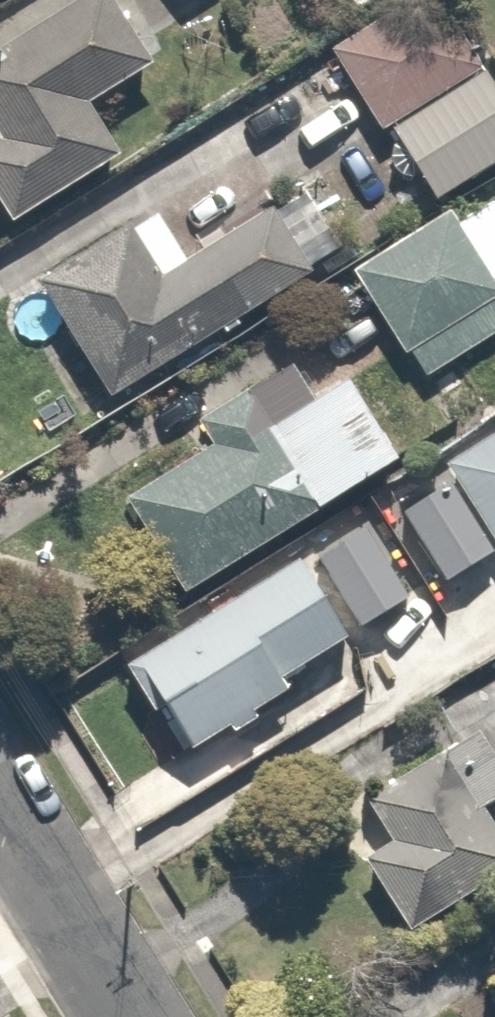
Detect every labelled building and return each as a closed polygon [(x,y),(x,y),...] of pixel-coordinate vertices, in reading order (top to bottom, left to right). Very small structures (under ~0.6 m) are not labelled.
[(111,149),(78,97),(140,57),(103,0),(66,0),(0,43),(0,128),(3,133),(0,135),(0,220),(0,221),(111,149)] [(323,47),(374,123),(476,54),(439,0),(392,0),(323,47)] [(383,128),(432,199),(494,156),(494,88),(477,62),(383,128)] [(25,270),(97,390),(302,268),(230,148),(25,270)] [(444,418),(480,395),(453,353),(494,326),(494,309),(486,294),(494,288),(494,172),(347,269),(444,418)] [(272,415),(246,373),(189,409),(204,433),(120,484),(182,584),(391,456),(340,374),(272,415)] [(494,546),(494,418),(375,493),(432,585),(494,546)] [(348,518),(126,662),(178,744),(401,600),(348,518)] [(349,859),(392,921),(494,851),(494,836),(436,751),(344,814),(367,847),(349,859)] [(485,1002),(493,1016),(494,1016),(494,996),(485,1002)]
